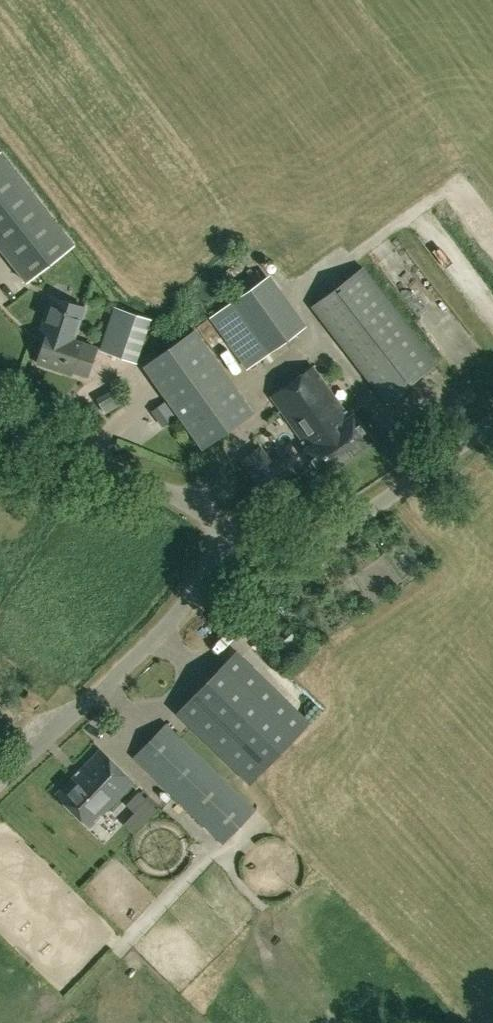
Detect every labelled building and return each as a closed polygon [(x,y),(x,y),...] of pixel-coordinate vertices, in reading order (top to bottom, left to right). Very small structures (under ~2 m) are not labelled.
[(75,246),(0,151),(0,152),(0,248),(28,283),(75,246)] [(387,402),(437,363),(363,267),(313,306),(387,402)] [(212,317),(248,367),(300,329),(264,279),(212,317)] [(48,333),(38,363),(64,372),(65,367),(88,375),(97,348),(74,340),(85,307),(54,297),(42,331),(48,333)] [(116,307),(101,349),(137,362),(152,319),(116,307)] [(253,414),(194,330),(144,365),(203,449),(253,414)] [(314,366),(273,396),(309,448),(307,449),(305,450),(306,451),(307,451),(314,461),(310,463),(319,477),(323,474),(324,475),(323,475),(324,477),(326,476),(326,475),(372,442),(374,441),(373,440),(372,440),(355,416),(356,415),(355,414),(354,415),(352,417),(314,366)] [(257,477),(267,491),(277,484),(268,470),(257,477)] [(236,651),(177,712),(251,783),(310,722),(297,710),(238,651),(236,651)] [(255,809),(166,724),(133,758),(223,843),(255,809)] [(90,826),(134,783),(101,750),(57,793),(90,826)] [(184,835),(147,869),(161,884),(193,854),(186,847),(191,842),(184,835)]
